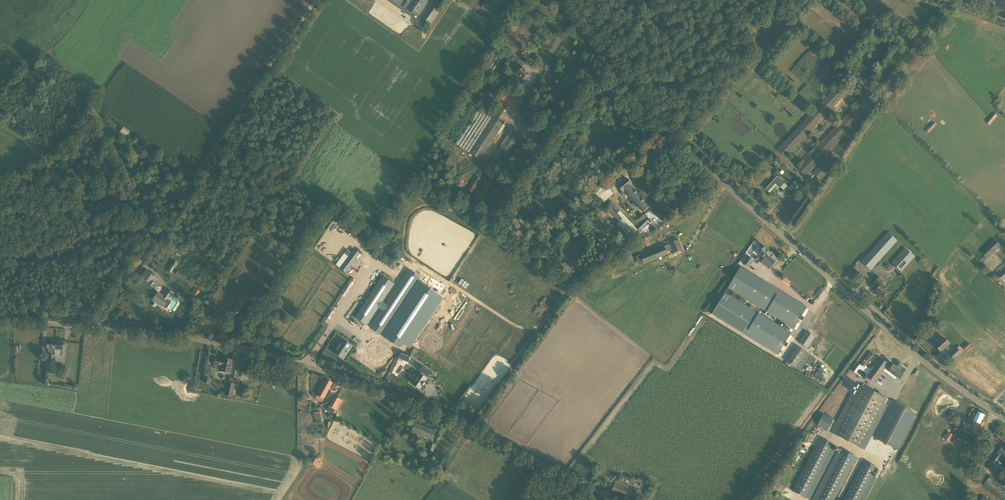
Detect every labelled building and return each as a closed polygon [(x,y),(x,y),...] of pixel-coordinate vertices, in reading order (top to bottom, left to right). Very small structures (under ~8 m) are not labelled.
[(413,15),(417,17),(429,0),(387,0),(411,17),(413,15)] [(437,11),(445,0),(435,0),(422,20),(428,25),(429,25),(432,27),(441,14),(437,11)] [(384,8),(382,6),(378,4),(375,2),(369,10),(376,15),(391,25),(397,17),(394,15),(394,14),(385,8),(384,8)] [(526,77),(528,75),(521,66),(517,70),(519,72),(517,73),(524,81),(527,78),(526,77)] [(542,84),(546,87),(553,77),(549,74),(542,84)] [(843,96),(834,88),(777,150),(786,158),(843,96)] [(513,99),(516,95),(507,90),(505,93),(513,99)] [(505,94),(502,99),(511,106),(515,101),(505,94)] [(480,159),(494,138),(503,124),(497,120),(505,108),(500,105),(491,118),(478,110),(456,144),(480,159)] [(810,172),(863,115),(854,107),(797,168),(808,179),(812,174),(810,172)] [(557,116),(546,108),(543,112),(554,120),(557,116)] [(930,134),(938,124),(935,122),(927,132),(930,134)] [(126,137),(131,130),(124,126),(120,132),(126,137)] [(838,158),(832,152),(829,155),(835,161),(838,158)] [(123,166),(119,158),(115,160),(119,168),(123,166)] [(820,180),(834,165),(827,158),(813,173),(820,180)] [(470,202),(492,217),(494,215),(475,201),(494,172),(490,169),(483,179),(485,180),(470,202)] [(467,189),(471,192),(481,178),(476,175),(467,189)] [(783,190),(787,186),(777,177),(766,189),(769,192),(777,184),(783,190)] [(643,212),(649,207),(630,185),(632,184),(627,178),(618,187),(622,192),(621,193),(624,196),(627,194),(643,212)] [(796,180),(794,182),(789,188),(792,191),(799,183),(796,180)] [(604,183),(594,193),(591,196),(600,206),(614,194),(604,183)] [(487,197),(489,199),(494,192),(496,193),(498,190),(494,187),(487,197)] [(637,229),(612,201),(606,207),(619,222),(617,224),(633,241),(638,237),(640,240),(657,227),(658,228),(664,223),(650,207),(643,213),(649,219),(637,229)] [(861,262),(871,270),(897,241),(888,232),(861,262)] [(644,264),(649,261),(667,254),(667,252),(672,250),(674,253),(683,250),(679,240),(670,243),(664,247),(663,243),(639,253),(644,264)] [(995,240),(982,252),(987,258),(1001,246),(995,240)] [(771,265),(778,259),(771,252),(770,253),(764,248),(758,254),(764,259),(761,261),(769,268),(771,265)] [(901,272),(915,257),(905,248),(891,263),(901,272)] [(352,253),(349,257),(340,268),(347,273),(361,254),(355,249),(352,253)] [(336,265),(340,268),(352,253),(348,250),(336,265)] [(748,257),(744,263),(749,267),(753,260),(748,257)] [(926,263),(922,258),(918,262),(923,267),(926,263)] [(178,263),(173,261),(167,272),(171,274),(177,265),(178,263)] [(238,278),(243,271),(238,267),(230,277),(237,282),(240,279),(238,278)] [(808,307),(741,267),(713,314),(779,354),(792,333),(742,303),(745,298),(795,328),(808,307)] [(411,271),(372,329),(401,348),(404,344),(411,349),(445,298),(441,295),(449,284),(431,272),(423,284),(419,281),(421,278),(411,271)] [(393,283),(383,277),(356,318),(366,325),(393,283)] [(882,299),(888,292),(881,285),(884,282),(879,277),(874,282),(879,287),(875,291),(880,295),(879,296),(882,299)] [(153,299),(163,307),(166,309),(171,302),(168,300),(171,296),(174,293),(168,289),(163,296),(158,293),(153,299)] [(227,322),(222,331),(230,334),(235,325),(233,324),(234,322),(230,320),(229,323),(227,322)] [(806,331),(799,342),(807,348),(815,337),(806,331)] [(943,337),(935,345),(941,352),(949,344),(943,337)] [(343,359),(352,346),(341,338),(337,345),(339,346),(334,353),(343,359)] [(52,340),(52,341),(47,341),(47,348),(49,348),(46,368),(53,369),(55,355),(55,349),(62,350),(62,343),(56,342),(56,341),(52,340)] [(381,359),(383,358),(385,356),(387,353),(387,350),(385,346),(385,344),(382,342),(379,341),(376,341),(373,342),(370,343),(368,346),(368,349),(368,352),(369,356),(371,358),(374,359),(378,360),(381,359)] [(796,368),(806,352),(797,346),(786,362),(796,368)] [(957,348),(953,352),(949,355),(953,359),(961,352),(957,348)] [(408,354),(399,350),(396,356),(408,361),(410,355),(408,354)] [(214,365),(221,367),(220,372),(230,374),(233,360),(224,358),(224,360),(215,358),(214,365)] [(888,365),(888,364),(881,359),(867,377),(874,383),(885,368),(888,365)] [(888,365),(885,368),(889,370),(888,371),(896,377),(901,371),(893,365),(891,367),(888,365)] [(419,389),(422,386),(425,381),(424,381),(427,378),(426,378),(427,376),(428,376),(431,372),(422,366),(420,371),(422,372),(421,374),(420,374),(418,377),(415,381),(413,384),(419,389)] [(322,402),(333,383),(327,379),(323,386),(320,384),(316,391),(319,393),(316,399),(322,402)] [(229,382),(228,383),(226,396),(232,397),(235,384),(229,382)] [(887,399),(861,385),(860,385),(861,385),(840,423),(823,414),(817,425),(862,448),(887,399)] [(338,411),(343,401),(335,396),(329,406),(327,410),(333,414),(335,410),(338,411)] [(898,450),(897,450),(914,419),(916,414),(894,402),(894,403),(875,438),(898,450)] [(970,428),(977,431),(985,415),(978,411),(970,428)] [(433,440),(436,431),(415,423),(412,432),(433,440)] [(947,431),(943,437),(948,441),(952,435),(947,431)] [(834,445),(825,440),(820,438),(793,491),(806,498),(834,445)] [(431,443),(429,450),(425,458),(430,460),(435,445),(431,443)] [(995,456),(993,459),(997,463),(1002,457),(1004,460),(1004,450),(1002,447),(997,453),(997,454),(995,456)] [(842,450),(816,499),(833,499),(856,456),(842,450)] [(316,465),(320,458),(313,455),(310,462),(316,465)] [(997,463),(993,459),(992,459),(988,464),(997,471),(1001,465),(997,463)] [(877,468),(864,461),(844,499),(861,499),(877,468)] [(458,475),(447,468),(443,474),(454,481),(458,475)] [(983,485),(1002,499),(1004,499),(1004,488),(990,476),(983,485)] [(612,491),(634,499),(637,492),(627,488),(628,485),(616,481),(612,491)]
